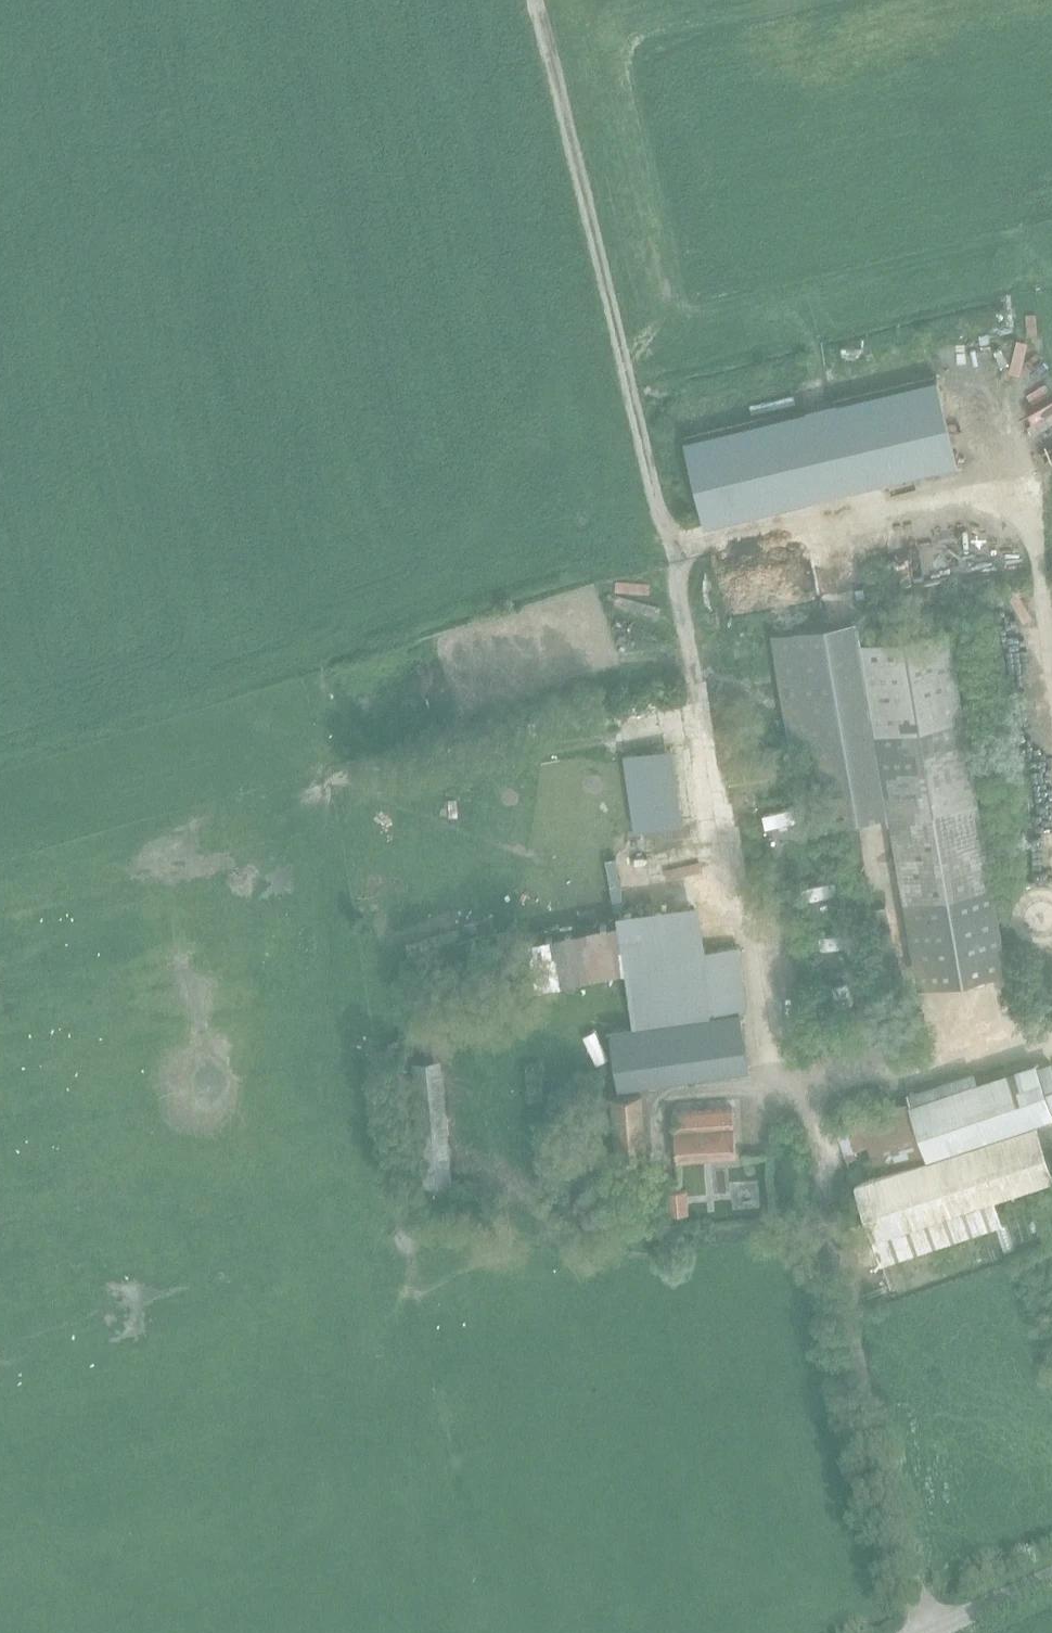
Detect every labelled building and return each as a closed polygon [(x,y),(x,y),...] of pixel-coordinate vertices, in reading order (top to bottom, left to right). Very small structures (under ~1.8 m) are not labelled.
[(938,377),(682,437),(703,522),(957,462),(938,377)] [(787,739),(811,735),(825,821),(892,809),(977,795),(948,623),(859,638),(856,619),(769,634),(787,739)] [(671,746),(622,753),(633,827),(681,821),(671,746)] [(892,809),(921,980),(1007,966),(977,795),(892,809)] [(623,968),(631,1024),(610,1027),(618,1085),(749,1067),(740,1009),(726,1011),(717,947),(704,948),(697,897),(616,909),(617,919),(516,939),(525,988),(623,968)] [(837,1022),(842,1038),(892,1021),(886,1005),(837,1022)] [(439,1054),(410,1057),(422,1182),(451,1179),(439,1054)] [(1049,1060),(912,1106),(909,1098),(834,1122),(878,1260),(1002,1221),(994,1196),(1051,1177),(1051,1170),(1033,1111),(1051,1104),(1051,1069),(1049,1060)] [(610,1092),(615,1153),(645,1150),(641,1090),(610,1092)] [(672,1110),(676,1157),(734,1152),(731,1106),(672,1110)]
